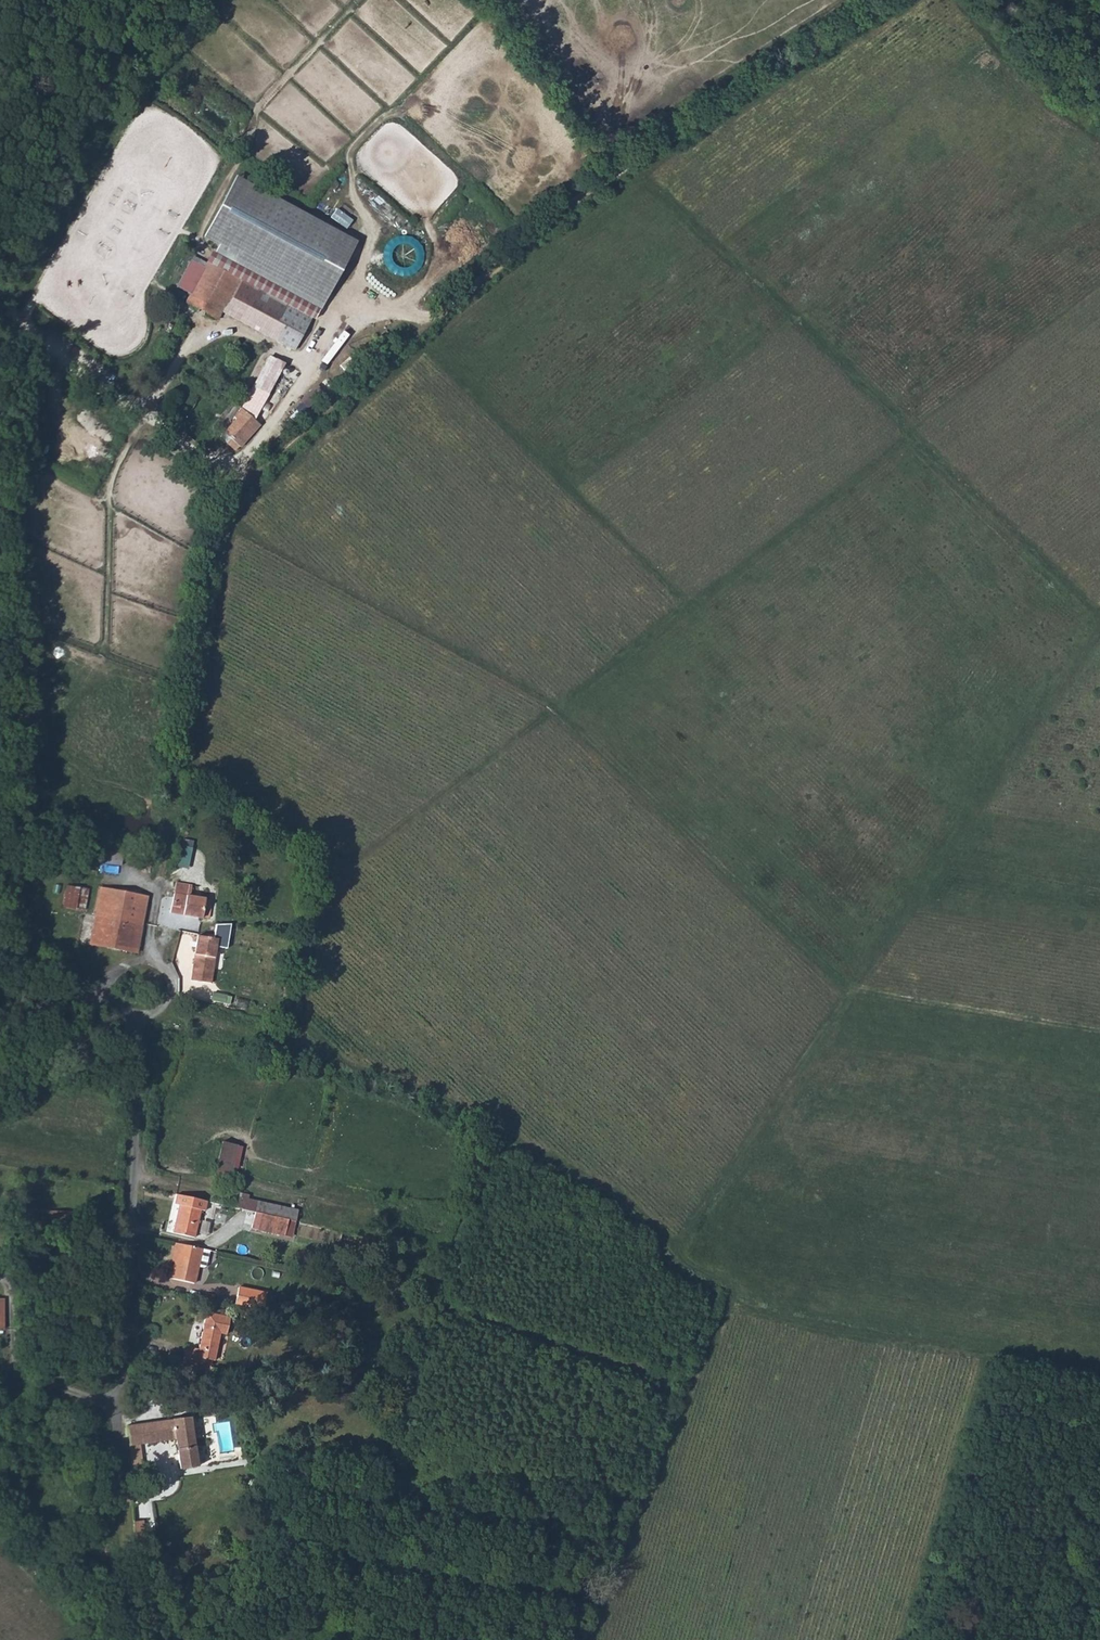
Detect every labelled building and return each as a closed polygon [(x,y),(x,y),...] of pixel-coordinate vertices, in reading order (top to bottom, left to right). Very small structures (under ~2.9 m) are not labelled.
[(220,245),(216,252),(322,308),(360,240),(237,175),(205,237),(220,245)] [(187,302),(217,318),(236,284),(238,279),(208,263),(207,264),(201,260),(199,264),(206,267),(187,302)] [(241,281),(238,279),(236,284),(239,285),(232,298),(279,323),(288,305),(242,280),(241,281)] [(279,323),(232,298),(228,306),(280,335),(285,326),(279,323)] [(280,335),(228,306),(225,312),(279,341),(282,336),(280,335)] [(270,355),(241,408),(246,414),(251,406),(250,406),(276,358),(270,355)] [(285,363),(276,358),(250,406),(251,406),(259,411),(285,363)] [(246,414),(241,408),(232,415),(234,417),(219,428),(224,435),(219,438),(226,448),(231,445),(231,446),(256,429),(246,414)] [(190,867),(193,839),(183,838),(179,865),(190,867)] [(162,905),(204,913),(211,914),(213,899),(207,897),(207,894),(193,891),(194,880),(179,877),(175,888),(166,886),(162,905)] [(96,910),(143,919),(146,902),(148,891),(101,882),(96,910)] [(66,884),(63,906),(87,909),(89,886),(66,884)] [(96,910),(91,939),(138,947),(143,919),(96,910)] [(217,923),(215,937),(218,937),(216,945),(228,947),(231,923),(217,923)] [(200,934),(194,978),(197,979),(196,987),(212,989),(217,958),(214,958),(216,945),(218,937),(215,937),(200,934)] [(219,1175),(229,1177),(237,1144),(227,1142),(219,1175)] [(229,1177),(234,1178),(242,1145),(237,1144),(229,1177)] [(241,1206),(259,1210),(292,1217),(321,1223),(325,1204),(305,1200),(303,1209),(253,1198),(254,1194),(245,1192),(241,1206)] [(181,1193),(179,1201),(184,1203),(178,1230),(199,1235),(205,1207),(209,1208),(210,1200),(181,1193)] [(256,1225),(289,1232),(292,1217),(259,1210),(256,1225)] [(58,1235),(71,1237),(72,1218),(60,1217),(58,1235)] [(181,1249),(184,1250),(182,1260),(179,1276),(200,1281),(203,1265),(209,1266),(212,1264),(215,1249),(183,1242),(181,1249)] [(241,1302),(268,1307),(272,1289),(245,1283),(241,1302)] [(199,1357),(216,1360),(221,1333),(228,1334),(232,1317),(208,1312),(201,1347),(199,1357)] [(182,1366),(213,1373),(216,1360),(199,1357),(201,1347),(186,1345),(182,1366)] [(128,1424),(131,1442),(130,1442),(134,1474),(146,1472),(141,1440),(177,1435),(181,1465),(199,1462),(192,1414),(128,1424)] [(139,1520),(141,1537),(153,1535),(151,1518),(139,1520)]
